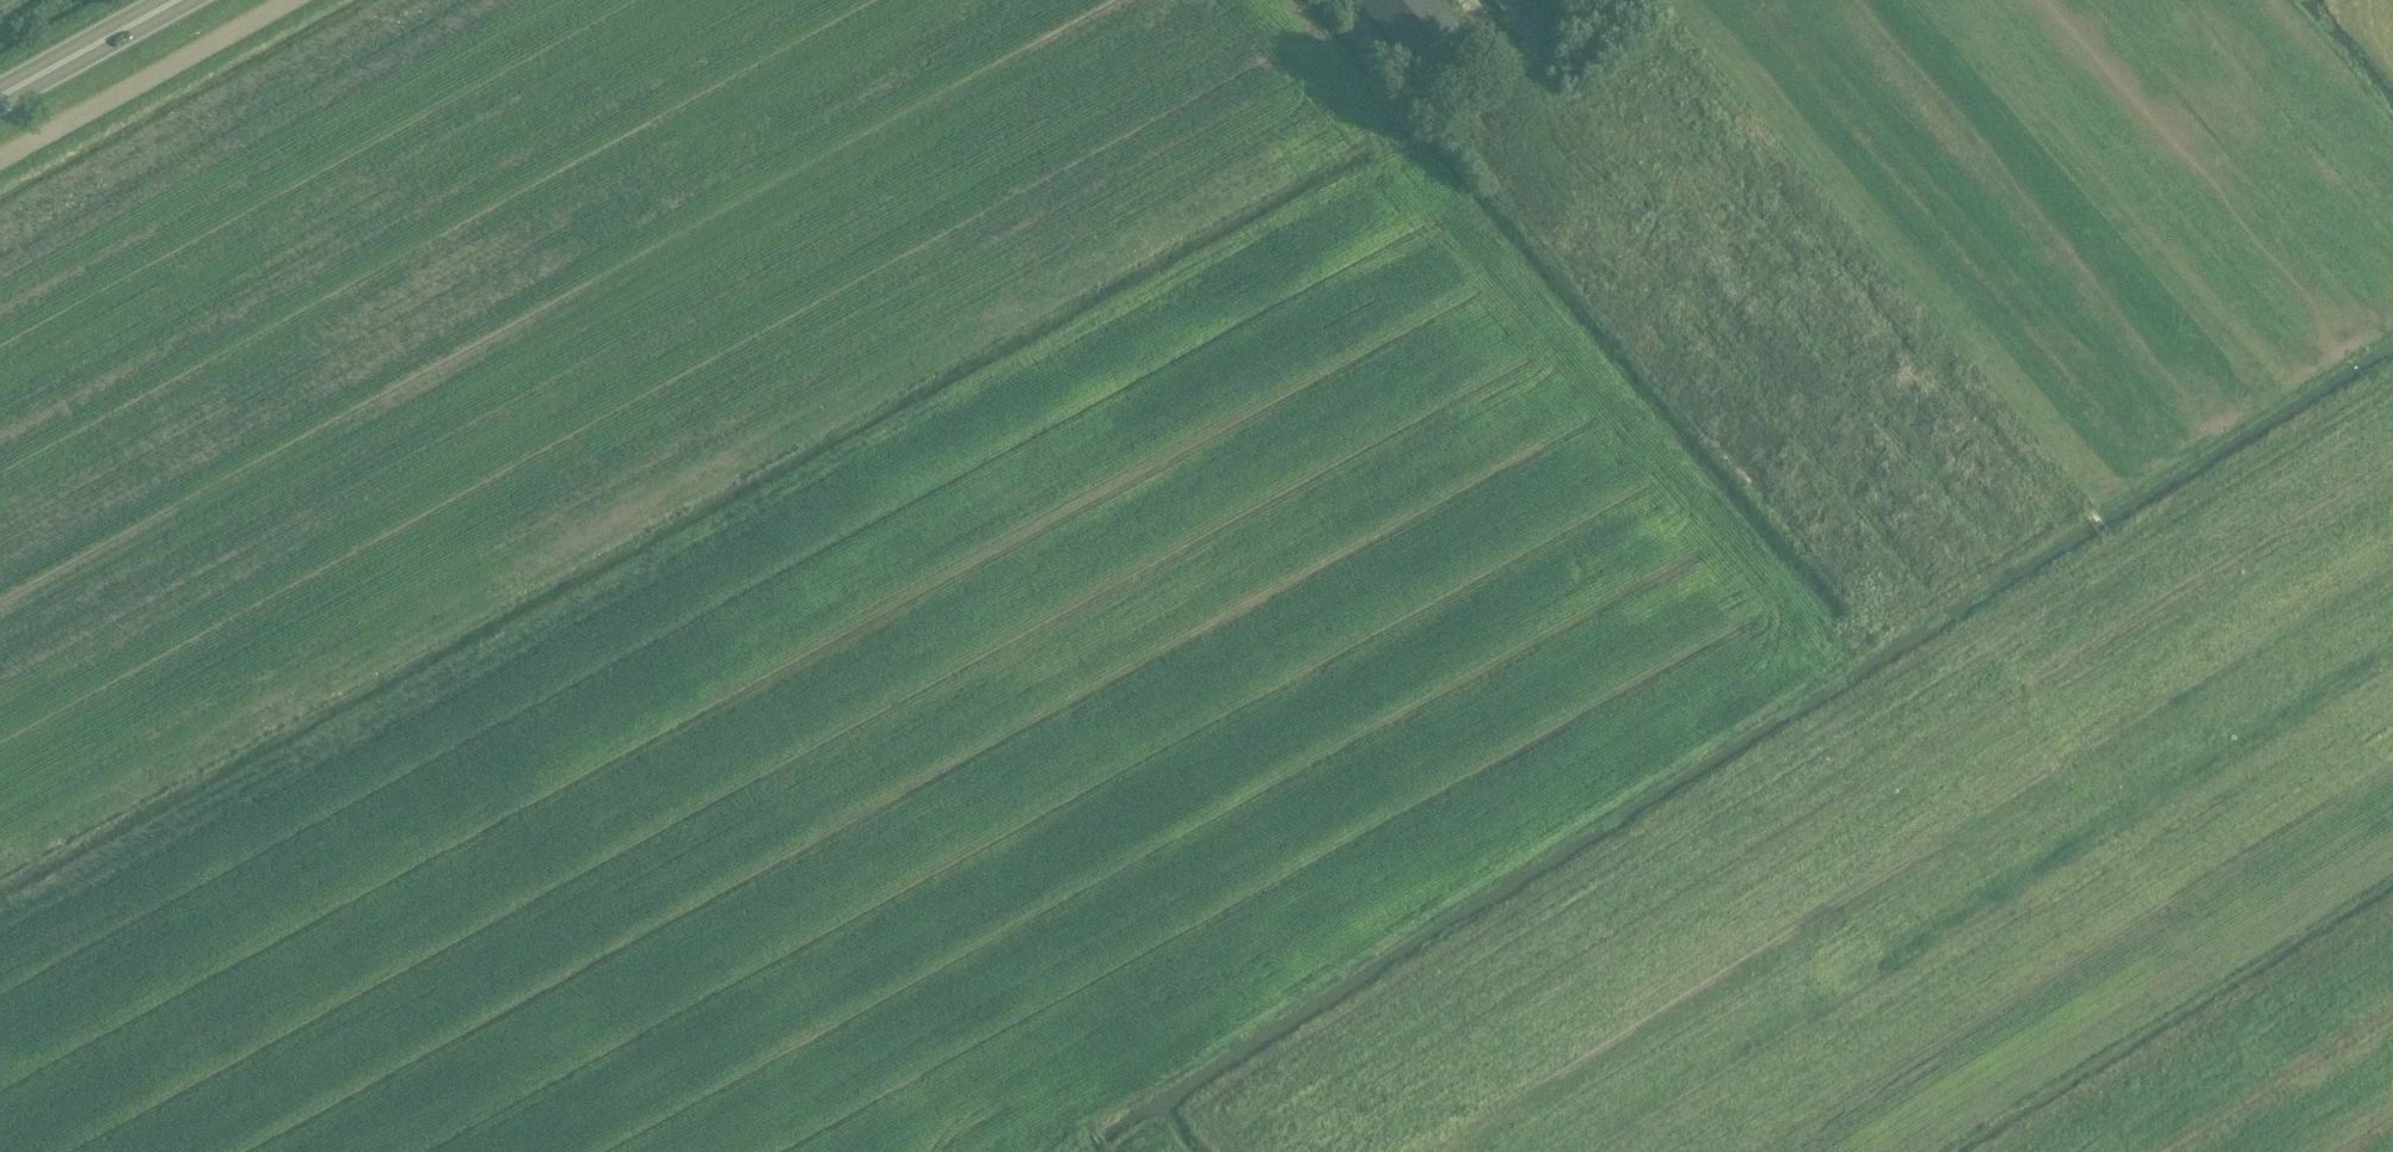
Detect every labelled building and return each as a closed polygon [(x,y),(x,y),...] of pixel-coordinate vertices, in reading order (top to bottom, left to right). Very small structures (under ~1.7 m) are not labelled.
[(1459,24),(1438,0),(1355,0),(1411,65),(1459,24)] [(1504,15),(1521,0),(1492,0),(1504,15)]
